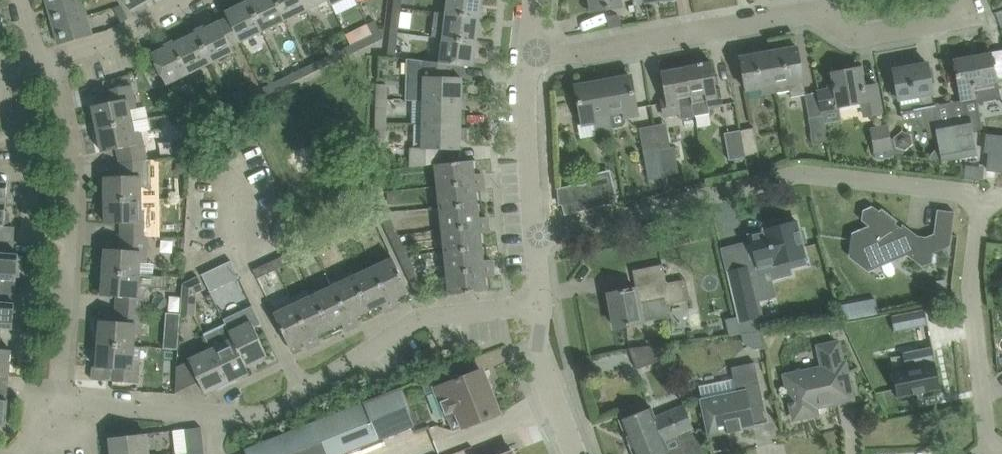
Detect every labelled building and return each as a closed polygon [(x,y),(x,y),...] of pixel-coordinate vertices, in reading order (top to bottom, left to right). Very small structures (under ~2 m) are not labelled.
[(54,25),(87,15),(82,0),(70,0),(48,6),(54,25)] [(149,0),(125,0),(131,10),(149,0)] [(257,34),(281,23),(269,0),(251,0),(243,4),(257,34)] [(281,23),(304,12),(298,0),(269,0),(281,23)] [(304,12),(327,1),(326,0),(298,0),(304,12)] [(479,18),(481,18),(483,8),(480,8),(481,0),(448,0),(447,14),(479,18)] [(592,10),(622,5),(621,0),(590,0),(592,10)] [(228,18),(240,43),(257,34),(243,4),(226,12),(228,18)] [(393,7),(391,27),(399,27),(401,8),(393,7)] [(367,24),(375,42),(384,38),(387,13),(386,11),(374,17),(375,20),(368,24),(368,23),(367,24)] [(447,14),(444,38),(476,42),(476,41),(479,18),(447,14)] [(92,35),(87,15),(54,25),(59,44),(92,35)] [(198,29),(214,62),(234,53),(231,47),(240,43),(228,18),(205,29),(204,26),(198,29)] [(176,43),(191,73),(214,62),(198,29),(195,31),(196,33),(176,43)] [(352,53),(375,42),(372,35),(349,46),(352,53)] [(390,36),(387,55),(395,57),(398,37),(390,36)] [(441,63),(451,64),(473,66),(475,51),(477,51),(479,41),(476,41),(476,42),(444,38),(441,63)] [(188,74),(191,73),(176,43),(175,43),(174,41),(165,45),(166,48),(152,54),(167,85),(168,85),(172,94),(193,84),(188,74)] [(329,55),(326,57),(329,64),(352,53),(349,46),(336,52),(332,42),(325,45),(329,55)] [(769,51),(776,93),(790,90),(791,97),(806,95),(797,46),(769,51)] [(762,95),(776,93),(769,51),(741,57),(747,90),(761,88),(762,95)] [(992,52),(953,58),(962,105),(1000,98),(992,52)] [(326,57),(303,68),(306,76),(329,64),(326,57)] [(406,75),(405,100),(461,101),(461,77),(451,77),(451,64),(441,63),(413,59),(406,58),(406,75)] [(686,66),(695,117),(710,114),(709,108),(723,106),(721,90),(717,91),(712,62),(686,66)] [(942,161),(960,157),(953,120),(938,123),(935,111),(936,111),(933,93),(928,63),(893,70),(896,86),(895,86),(892,88),(890,91),(891,95),(894,98),(899,99),(901,112),(921,109),(922,116),(926,115),(929,134),(937,132),(942,161)] [(681,119),(695,117),(686,66),(661,71),(666,99),(662,100),(665,118),(680,115),(681,119)] [(819,91),(822,110),(862,102),(865,116),(882,113),(877,84),(864,86),(860,67),(833,72),(835,84),(833,84),(834,89),(819,91)] [(303,68),(279,80),(282,87),(306,76),(303,68)] [(603,81),(609,113),(624,110),(625,116),(638,114),(631,76),(603,81)] [(263,87),(267,95),(282,87),(279,80),(263,87)] [(612,128),(609,113),(603,81),(576,86),(583,124),(594,122),(596,131),(612,128)] [(377,83),(376,98),(387,99),(387,84),(377,83)] [(92,105),(97,128),(133,121),(130,109),(137,108),(136,104),(132,84),(105,90),(107,102),(92,105)] [(229,93),(237,109),(256,100),(249,84),(229,93)] [(212,121),(237,109),(229,93),(227,94),(231,103),(208,114),(212,121)] [(424,100),(424,124),(460,125),(461,101),(424,100)] [(376,107),(376,122),(386,123),(386,108),(376,107)] [(823,115),(809,118),(814,144),(828,141),(823,115)] [(186,124),(190,132),(208,123),(204,116),(186,124)] [(965,118),(953,120),(960,157),(977,154),(972,131),(970,117),(965,118)] [(117,148),(120,162),(147,157),(142,131),(135,132),(133,121),(97,128),(102,151),(117,148)] [(385,138),(386,123),(376,122),(375,137),(385,138)] [(460,125),(424,124),(423,147),(411,147),(410,166),(436,164),(444,163),(442,149),(459,150),(460,140),(468,140),(468,128),(460,127),(460,125)] [(880,157),(894,155),(891,139),(888,124),(870,128),(875,153),(876,152),(877,156),(880,156),(880,157)] [(740,130),(745,156),(759,153),(755,128),(740,130)] [(729,160),(745,156),(740,130),(725,133),(729,160)] [(895,138),(891,139),(894,155),(904,155),(905,150),(906,151),(913,144),(911,134),(902,131),(895,137),(895,138)] [(985,150),(989,150),(987,166),(1001,168),(1001,135),(991,134),(987,134),(985,150)] [(188,138),(173,140),(175,153),(190,152),(188,138)] [(649,180),(663,177),(659,149),(658,146),(643,149),(649,180)] [(659,149),(663,177),(679,173),(674,146),(659,149)] [(120,176),(105,176),(105,178),(102,178),(101,180),(101,188),(102,190),(105,190),(105,200),(141,198),(141,186),(148,186),(147,157),(120,162),(120,176)] [(472,160),(444,163),(436,164),(448,274),(450,294),(486,291),(484,276),(493,276),(492,259),(482,260),(480,233),(489,232),(487,216),(478,217),(475,190),(484,189),(482,173),(473,174),(472,160)] [(374,203),(416,292),(424,288),(383,201),(384,169),(375,170),(374,203)] [(578,201),(562,204),(565,215),(618,202),(612,177),(575,186),(578,201)] [(121,223),(121,236),(148,236),(148,209),(141,209),(141,198),(105,200),(106,223),(121,223)] [(891,253),(899,259),(908,255),(923,266),(932,262),(933,253),(951,246),(955,212),(937,210),(934,233),(926,237),(910,235),(872,206),(863,210),(862,220),(869,226),(861,229),(860,233),(851,235),(849,254),(860,262),(871,257),(874,260),(891,253)] [(253,269),(257,278),(376,222),(372,214),(253,269)] [(791,220),(791,218),(766,224),(767,227),(761,228),(762,230),(747,234),(756,268),(770,265),(774,279),(791,275),(790,269),(806,265),(804,259),(806,258),(802,243),(806,242),(802,230),(799,231),(796,219),(791,220)] [(105,248),(103,271),(139,273),(140,261),(147,262),(148,236),(121,236),(120,249),(105,248)] [(0,281),(16,283),(17,270),(22,270),(23,257),(18,257),(18,253),(0,252),(0,283),(0,281)] [(385,311),(400,305),(396,296),(408,290),(393,258),(274,314),(290,347),(303,341),(306,348),(321,342),(317,333),(342,322),(346,330),(360,323),(356,315),(381,303),(385,311)] [(231,261),(202,274),(210,291),(239,278),(231,261)] [(690,300),(690,299),(686,279),(667,283),(663,264),(633,270),(633,271),(638,270),(641,287),(609,294),(615,327),(661,319),(657,300),(665,298),(666,305),(690,300)] [(746,266),(726,271),(739,322),(759,317),(746,266)] [(117,296),(116,309),(143,310),(145,286),(138,285),(139,273),(103,271),(102,295),(117,296)] [(183,283),(181,304),(196,305),(197,292),(204,289),(198,276),(183,283)] [(947,279),(937,280),(939,296),(949,295),(947,279)] [(13,329),(15,302),(0,301),(0,328),(13,329)] [(195,315),(196,305),(181,304),(181,314),(195,315)] [(245,364),(267,354),(254,328),(262,324),(253,306),(246,309),(248,313),(241,317),(239,312),(224,319),(226,323),(245,364)] [(100,320),(98,343),(134,346),(135,334),(142,334),(143,310),(116,309),(115,321),(100,320)] [(902,312),(891,314),(894,330),(905,328),(902,312)] [(204,333),(211,349),(227,382),(248,372),(226,323),(204,333)] [(841,323),(830,329),(835,338),(846,333),(841,323)] [(762,331),(742,333),(744,343),(754,349),(765,347),(762,331)] [(133,357),(134,346),(98,343),(96,367),(112,368),(111,380),(138,382),(140,358),(133,357)] [(637,369),(665,357),(660,344),(629,348),(637,369)] [(785,377),(790,400),(794,419),(818,414),(816,404),(827,401),(828,405),(853,399),(846,364),(843,364),(839,344),(816,349),(821,369),(785,377)] [(906,367),(892,370),(898,397),(941,388),(932,345),(902,352),(906,367)] [(9,376),(11,349),(0,349),(0,375),(9,376)] [(205,392),(227,382),(211,349),(189,360),(190,360),(177,366),(176,392),(200,381),(205,392)] [(734,378),(700,386),(703,400),(705,411),(701,414),(709,427),(710,433),(709,433),(709,435),(727,431),(728,433),(742,430),(742,428),(769,422),(769,421),(768,421),(764,401),(756,362),(732,368),(734,378)] [(436,387),(443,406),(447,416),(458,411),(464,426),(498,413),(481,369),(436,387)] [(247,453),(342,453),(413,426),(399,389),(245,449),(247,453)] [(620,419),(629,442),(689,417),(684,404),(655,416),(651,407),(620,419)] [(629,442),(634,453),(662,453),(669,451),(665,442),(678,437),(685,453),(705,453),(689,417),(629,442)] [(185,429),(188,453),(204,451),(202,427),(185,429)] [(112,453),(149,453),(146,433),(110,437),(112,453)]
